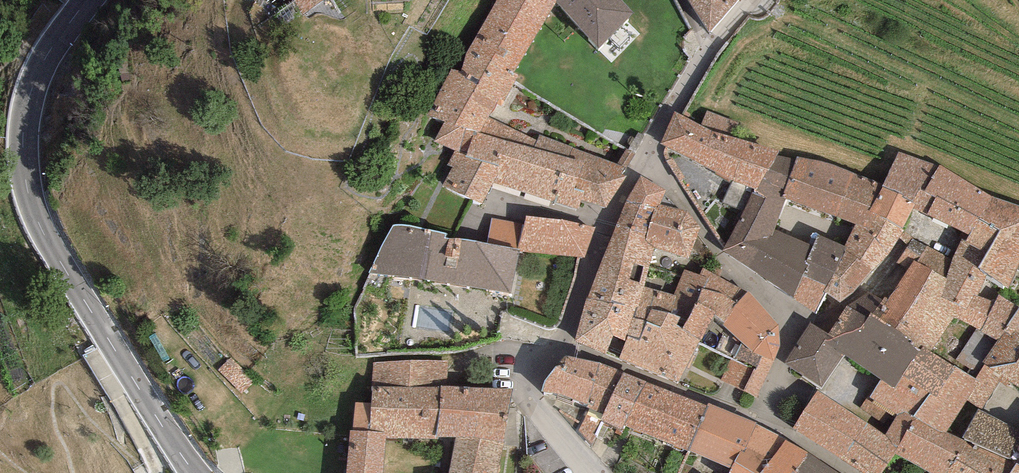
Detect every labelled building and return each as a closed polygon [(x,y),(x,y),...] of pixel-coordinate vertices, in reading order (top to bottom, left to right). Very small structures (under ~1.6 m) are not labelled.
[(303,14),(325,0),(295,0),(303,14)] [(466,54),(461,73),(452,69),(428,115),(443,122),(434,141),(454,151),(458,153),(466,130),(480,136),(490,117),(499,101),(504,105),(516,82),(518,79),(512,76),(556,5),(556,0),(497,0),(466,54)] [(556,5),(599,49),(634,12),(623,0),(556,0),(556,5)] [(708,35),(737,0),(690,0),(708,35)] [(756,192),(778,155),(780,149),(735,137),(738,123),(708,110),(701,125),(675,111),(660,143),(732,180),(755,189),(754,191),(756,192)] [(579,211),(581,202),(585,191),(575,189),(581,161),(569,157),(573,147),(539,133),(536,140),(490,117),(480,136),(466,130),(458,153),(454,151),(448,165),(453,168),(441,187),(470,200),(483,206),(492,184),(579,211)] [(617,164),(573,147),(569,157),(581,161),(575,189),(585,191),(581,202),(606,209),(627,177),(623,175),(634,154),(626,148),(617,164)] [(924,191),(939,165),(898,152),(882,186),(870,211),(903,228),(913,208),(915,204),(913,202),(920,189),(924,191)] [(752,191),(722,252),(794,297),(814,245),(773,229),(786,198),(782,196),(795,159),(778,155),(756,192),(754,191),(752,191)] [(797,156),(795,159),(782,196),(786,198),(836,217),(853,173),(831,163),(797,156)] [(992,195),(939,165),(924,191),(920,189),(913,202),(915,204),(913,208),(970,235),(992,195)] [(870,211),(882,186),(853,173),(836,217),(855,224),(845,246),(848,247),(844,254),(872,271),(889,255),(904,229),(903,228),(870,211)] [(661,204),(665,191),(640,176),(626,201),(586,297),(636,307),(638,308),(644,286),(655,248),(646,240),(645,240),(655,206),(658,208),(659,204),(661,204)] [(1009,287),(1018,264),(1018,205),(992,195),(970,235),(966,242),(988,252),(978,266),(988,273),(1009,287)] [(661,204),(659,204),(658,208),(655,206),(646,240),(655,248),(689,259),(701,229),(686,211),(661,204)] [(585,259),(596,228),(563,221),(526,217),(524,223),(517,252),(519,252),(580,258),(585,259)] [(517,252),(524,223),(492,218),(487,244),(517,252)] [(512,295),(519,252),(517,252),(487,244),(452,238),(446,237),(447,233),(409,225),(400,225),(392,226),(369,274),(424,281),(512,295)] [(848,247),(845,246),(818,235),(814,245),(794,297),(793,299),(815,313),(826,293),(823,291),(848,247)] [(951,259),(912,239),(896,262),(908,268),(914,260),(947,278),(951,259)] [(966,242),(961,239),(951,259),(947,278),(978,295),(988,273),(978,266),(988,252),(966,242)] [(854,292),(872,271),(844,254),(823,291),(826,293),(840,302),(854,292)] [(1006,327),(1018,307),(998,296),(994,303),(978,295),(947,278),(914,260),(908,268),(885,302),(868,292),(847,306),(867,318),(870,314),(922,347),(931,352),(955,316),(976,328),(997,340),(1006,327)] [(678,383),(700,340),(714,314),(716,312),(696,303),(708,278),(699,275),(684,269),(673,295),(644,286),(638,308),(636,307),(624,341),(618,359),(678,383)] [(740,288),(702,269),(699,275),(708,278),(696,303),(716,312),(714,314),(724,323),(747,292),(740,288)] [(756,398),(774,362),(780,346),(779,325),(747,292),(724,323),(722,325),(741,342),(733,359),(731,358),(721,381),(756,398)] [(636,307),(586,297),(575,341),(605,355),(613,335),(624,341),(636,307)] [(902,376),(922,347),(870,314),(867,318),(847,306),(829,334),(810,324),(784,364),(821,388),(844,355),(881,380),(894,389),(902,376)] [(1018,307),(1006,327),(1018,334),(1018,307)] [(1006,327),(997,340),(982,362),(985,364),(991,368),(1017,362),(1018,359),(1018,334),(1006,327)] [(997,340),(976,328),(956,361),(974,371),(982,362),(997,340)] [(931,352),(922,347),(902,376),(929,394),(936,396),(954,367),(931,352)] [(600,363),(565,355),(555,365),(544,380),(542,391),(556,392),(587,404),(600,363)] [(1017,362),(1006,380),(1010,382),(1018,387),(1018,359),(1017,362)] [(448,361),(373,362),(373,386),(441,386),(448,385),(448,361)] [(622,373),(600,363),(587,404),(585,407),(590,409),(602,415),(622,373)] [(1006,380),(985,364),(975,380),(954,367),(936,396),(929,394),(913,417),(947,433),(967,400),(978,409),(983,412),(1000,382),(1006,386),(1010,382),(1006,380)] [(646,382),(622,373),(602,415),(599,420),(622,430),(624,425),(646,382)] [(881,380),(869,397),(899,414),(901,410),(913,417),(929,394),(902,376),(894,389),(881,380)] [(676,394),(646,382),(624,425),(689,451),(707,406),(676,394)] [(448,385),(441,386),(436,436),(455,438),(503,443),(513,389),(448,385)] [(436,436),(441,386),(373,386),(371,387),(370,403),(369,430),(387,433),(386,439),(435,439),(436,436)] [(816,392),(791,428),(863,472),(881,472),(895,454),(913,417),(901,410),(899,414),(885,433),(816,392)] [(743,452),(756,422),(708,402),(707,406),(689,451),(730,468),(735,460),(740,451),(743,452)] [(370,403),(355,403),(353,430),(369,430),(370,403)] [(602,415),(590,409),(578,431),(592,445),(597,437),(592,433),(599,420),(602,415)] [(978,409),(962,438),(1017,462),(1018,464),(1018,463),(1018,430),(983,412),(978,409)] [(1017,462),(962,438),(947,433),(913,417),(895,454),(929,472),(928,472),(1009,472),(1017,462)] [(756,422),(743,452),(740,451),(735,460),(753,472),(760,472),(761,472),(763,472),(796,472),(808,453),(786,440),(786,439),(756,422)] [(387,433),(369,430),(353,430),(349,430),(345,472),(382,472),(386,439),(387,433)] [(503,443),(455,438),(449,472),(497,472),(503,443)] [(808,453),(796,472),(838,472),(808,453)] [(735,460),(730,468),(728,472),(753,472),(735,460)] [(1017,462),(1011,472),(1018,472),(1018,464),(1017,462)]
